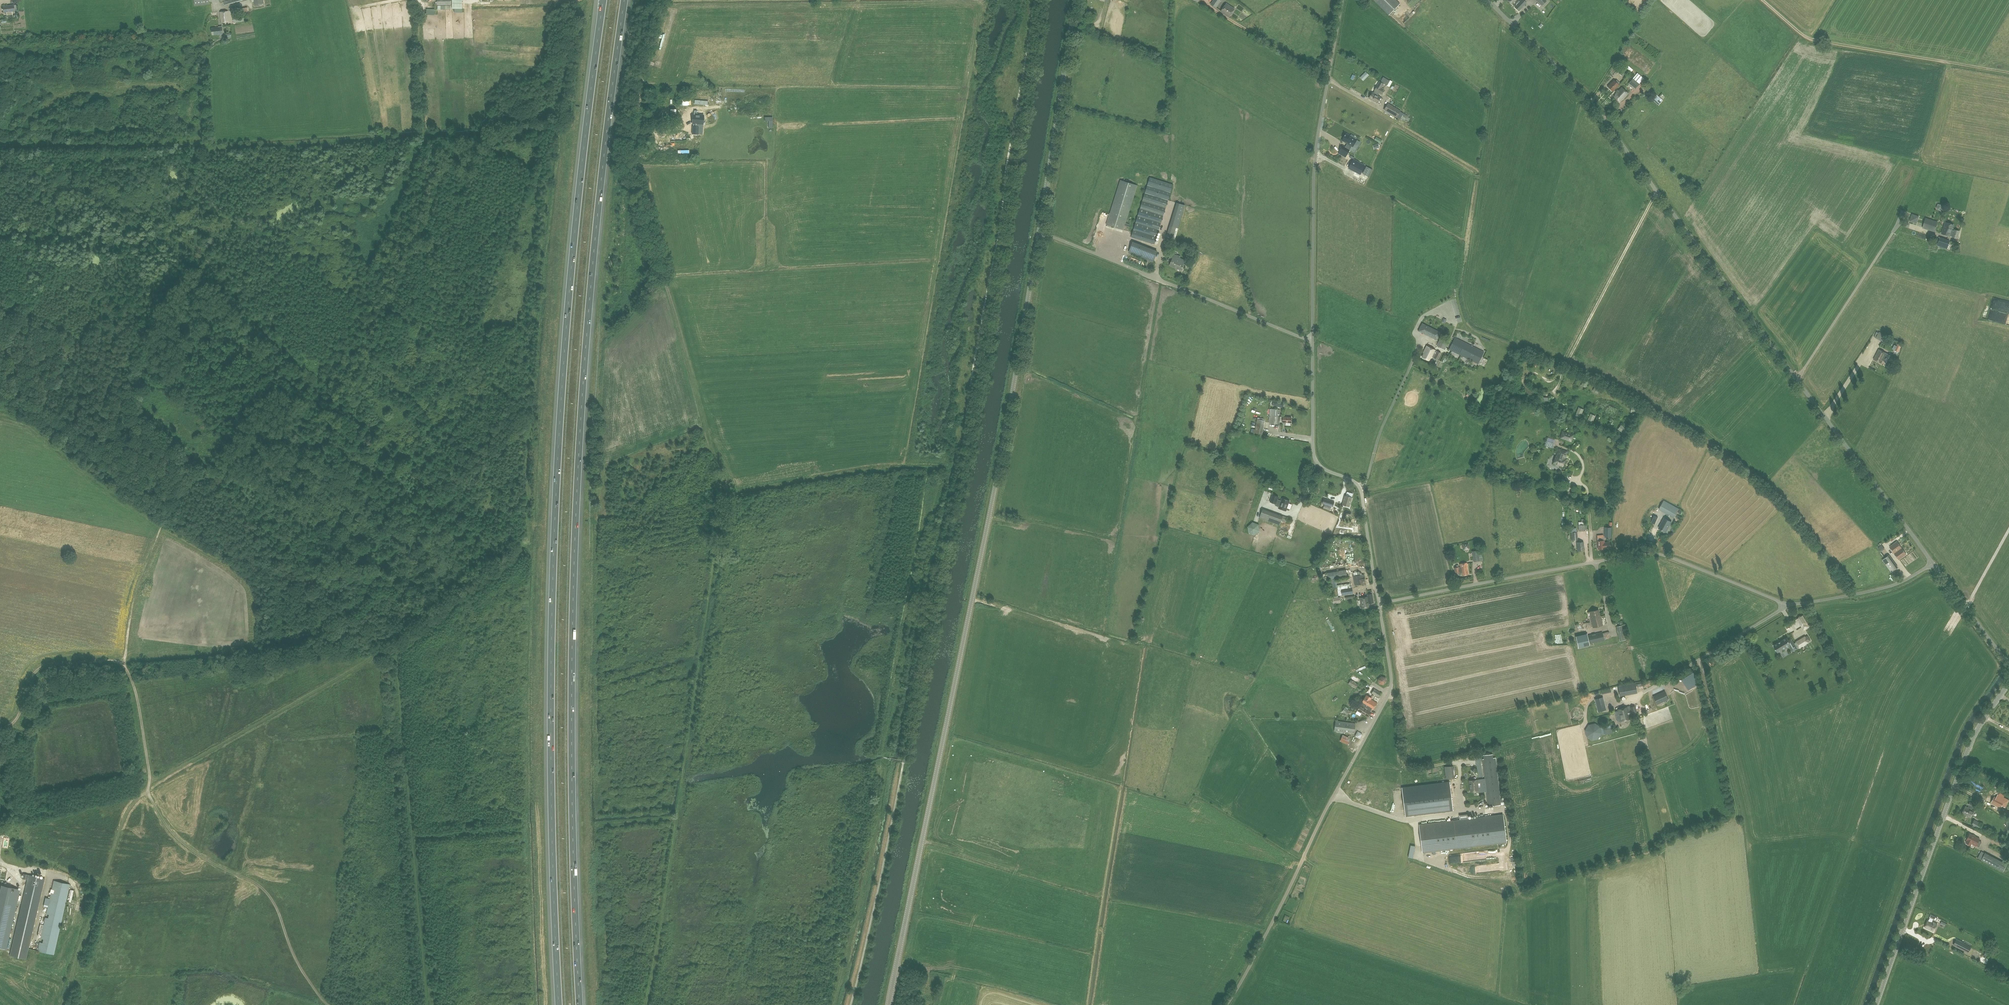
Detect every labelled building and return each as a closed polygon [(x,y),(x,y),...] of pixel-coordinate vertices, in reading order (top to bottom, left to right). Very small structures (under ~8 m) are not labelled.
[(1526,2),(1524,0),(1507,0),(1513,5),(1515,7),(1519,11),(1526,2)] [(1226,3),(1221,11),(1229,16),(1234,8),(1226,3)] [(16,5),(14,5),(13,4),(2,6),(3,13),(6,12),(7,15),(12,14),(12,11),(14,11),(14,12),(17,11),(16,5)] [(669,14),(667,23),(676,25),(678,14),(679,15),(681,8),(673,6),(672,11),(668,10),(668,14),(669,14)] [(220,12),(221,23),(229,22),(228,11),(220,12)] [(243,14),(232,16),(233,23),(244,21),(243,14)] [(660,47),(657,59),(665,61),(669,45),(661,43),(660,47)] [(1616,70),(1620,73),(1619,73),(1623,77),(1627,72),(1623,68),(1619,66),(1616,70)] [(1365,79),(1371,73),(1367,69),(1361,75),(1365,79)] [(1628,83),(1635,89),(1644,78),(1637,72),(1633,77),(1628,83)] [(1383,77),(1381,81),(1387,85),(1390,81),(1383,77)] [(1614,80),(1608,86),(1613,91),(1619,85),(1618,84),(1620,83),(1617,80),(1615,81),(1614,80)] [(1374,90),(1373,93),(1377,95),(1379,93),(1381,94),(1383,89),(1381,88),(1384,83),(1379,81),(1374,90)] [(1620,102),(1628,93),(1622,87),(1614,96),(1620,102)] [(1380,97),(1377,95),(1373,93),(1372,92),(1369,98),(1377,103),(1380,97)] [(1652,99),(1658,105),(1662,100),(1657,95),(1652,99)] [(1407,119),(1406,118),(1408,116),(1400,111),(1401,110),(1388,103),(1384,110),(1396,117),(1397,116),(1405,121),(1405,119),(1406,120),(1407,119)] [(692,127),(692,134),(698,134),(698,127),(697,127),(697,124),(703,124),(703,115),(693,114),(692,123),(694,124),(694,127),(692,127)] [(1342,145),(1338,153),(1345,157),(1350,150),(1352,146),(1356,140),(1346,133),(1342,140),(1347,143),(1345,146),(1342,145)] [(1366,166),(1353,159),(1349,168),(1361,174),(1366,166)] [(1165,186),(1173,188),(1174,181),(1166,179),(1165,186)] [(1137,185),(1120,180),(1106,224),(1123,230),(1137,185)] [(1131,237),(1154,244),(1163,215),(1140,208),(1131,237)] [(1102,212),(1099,229),(1103,230),(1107,213),(1102,212)] [(1912,214),(1909,221),(1916,223),(1918,216),(1912,214)] [(1170,225),(1177,227),(1178,227),(1180,220),(1172,217),(1170,225)] [(1935,232),(1938,222),(1925,218),(1922,227),(1935,232)] [(1950,235),(1952,236),(1952,237),(1957,239),(1959,230),(1954,229),(1953,230),(1951,230),(1953,224),(1945,222),(1943,229),(1941,233),(1949,236),(1950,235)] [(1170,225),(1165,240),(1171,243),(1177,227),(1170,225)] [(1937,245),(1947,248),(1950,241),(1939,237),(1937,245)] [(1132,241),(1128,252),(1153,261),(1157,251),(1132,241)] [(1169,258),(1172,259),(1169,265),(1181,270),(1185,260),(1176,257),(1177,255),(1171,253),(1170,256),(1169,258)] [(1429,327),(1422,324),(1419,331),(1426,334),(1429,327)] [(1432,337),(1437,340),(1440,333),(1435,330),(1432,337)] [(1449,349),(1478,364),(1484,352),(1455,337),(1449,349)] [(1435,350),(1426,346),(1423,353),(1423,354),(1422,357),(1429,360),(1430,357),(1431,358),(1435,350)] [(1873,359),(1881,363),(1886,353),(1878,349),(1873,359)] [(1586,388),(1589,379),(1584,377),(1581,386),(1586,388)] [(1597,393),(1602,385),(1597,382),(1593,390),(1597,393)] [(1578,407),(1575,415),(1580,417),(1583,409),(1578,407)] [(1270,409),(1269,416),(1268,423),(1277,424),(1278,409),(1270,409)] [(1590,413),(1587,422),(1592,424),(1595,415),(1590,413)] [(1262,434),(1265,420),(1257,419),(1254,433),(1262,434)] [(1628,430),(1621,425),(1617,429),(1625,434),(1628,430)] [(1573,435),(1562,431),(1560,438),(1571,441),(1573,435)] [(1556,456),(1553,463),(1562,466),(1565,459),(1564,459),(1567,451),(1559,449),(1556,456)] [(1278,497),(1272,495),(1270,501),(1276,503),(1278,497)] [(1342,504),(1349,506),(1352,497),(1345,495),(1342,504)] [(1282,498),(1278,507),(1278,508),(1286,511),(1289,501),(1282,498)] [(1678,509),(1663,500),(1658,509),(1673,517),(1678,509)] [(1288,523),(1290,518),(1283,515),(1283,516),(1263,509),(1259,517),(1279,524),(1281,521),(1288,523)] [(1348,511),(1347,516),(1344,516),(1343,517),(1357,520),(1358,518),(1354,517),(1355,512),(1348,511)] [(1664,517),(1658,528),(1666,532),(1672,522),(1664,517)] [(1260,521),(1250,521),(1251,531),(1261,531),(1260,521)] [(1899,559),(1906,554),(1897,542),(1890,546),(1899,559)] [(1472,551),(1474,562),(1480,560),(1478,550),(1472,551)] [(1898,567),(1889,555),(1883,560),(1891,572),(1898,567)] [(1459,567),(1458,567),(1454,568),(1455,574),(1461,573),(1462,575),(1468,574),(1467,567),(1467,566),(1467,562),(1460,564),(1460,567),(1459,567)] [(1365,578),(1359,579),(1359,575),(1353,576),(1354,586),(1366,583),(1365,578)] [(1336,579),(1329,580),(1331,596),(1353,593),(1351,583),(1337,585),(1336,579)] [(1370,607),(1368,598),(1368,596),(1359,598),(1361,608),(1370,607)] [(1599,609),(1590,611),(1591,618),(1590,618),(1593,627),(1603,625),(1601,616),(1600,616),(1599,609)] [(1808,624),(1803,615),(1796,619),(1802,628),(1802,627),(1803,630),(1804,630),(1809,627),(1808,624)] [(1616,626),(1619,641),(1627,639),(1624,624),(1616,626)] [(1588,635),(1590,643),(1604,640),(1602,631),(1588,635)] [(1798,648),(1799,647),(1799,648),(1802,646),(1803,646),(1805,645),(1805,644),(1808,642),(1810,640),(1808,636),(1805,637),(1796,642),(1794,643),(1791,639),(1788,640),(1787,637),(1782,640),(1773,646),(1778,652),(1786,647),(1787,648),(1792,644),(1795,649),(1795,650),(1798,648)] [(1578,639),(1579,645),(1588,643),(1587,637),(1578,639)] [(1691,679),(1697,675),(1693,668),(1686,672),(1691,679)] [(1348,684),(1355,688),(1358,684),(1351,679),(1348,684)] [(1624,694),(1636,692),(1635,683),(1622,685),(1624,694)] [(1371,693),(1378,697),(1381,693),(1374,688),(1371,693)] [(1657,705),(1669,699),(1665,690),(1653,696),(1657,705)] [(1362,703),(1360,705),(1357,710),(1367,716),(1371,711),(1370,711),(1371,708),(1373,709),(1377,703),(1375,701),(1371,699),(1372,698),(1370,697),(1369,698),(1366,696),(1362,702),(1362,703)] [(1603,697),(1595,699),(1598,711),(1606,709),(1603,697)] [(1631,710),(1628,711),(1629,714),(1632,714),(1637,713),(1635,706),(1630,707),(1631,710)] [(1617,709),(1620,721),(1630,718),(1629,714),(1628,711),(1627,707),(1617,709)] [(1356,723),(1335,721),(1334,731),(1354,734),(1356,723)] [(1588,725),(1584,730),(1586,736),(1591,740),(1598,739),(1601,733),(1600,727),(1594,723),(1588,725)] [(1340,741),(1347,744),(1350,738),(1343,735),(1340,741)] [(1493,757),(1493,754),(1483,755),(1484,759),(1482,759),(1488,806),(1501,805),(1498,782),(1502,782),(1499,757),(1493,757)] [(1446,778),(1454,778),(1453,766),(1444,767),(1446,778)] [(1478,790),(1477,779),(1469,780),(1470,791),(1478,790)] [(1401,787),(1405,816),(1453,810),(1449,781),(1401,787)] [(1998,794),(1996,797),(1994,796),(1991,802),(2001,808),(2002,806),(2005,808),(2008,800),(1998,794)] [(1970,817),(1974,810),(1965,806),(1961,813),(1970,817)] [(1982,812),(1980,818),(1989,821),(1991,815),(1982,812)] [(1460,819),(1419,824),(1419,828),(1422,852),(1424,852),(1504,843),(1505,843),(1506,842),(1503,814),(1467,818),(1467,815),(1459,816),(1460,819)] [(1982,823),(1974,819),(1971,825),(1980,829),(1982,823)] [(1967,841),(1966,842),(1971,845),(1971,843),(1976,845),(1979,839),(1970,833),(1966,840),(1967,841)] [(1981,860),(1994,867),(1998,859),(1985,852),(1981,860)] [(26,959),(45,878),(23,873),(22,878),(27,879),(10,955),(26,959)] [(42,943),(39,942),(37,951),(54,954),(70,884),(53,880),(51,890),(54,890),(53,894),(51,894),(46,914),(49,915),(48,919),(45,919),(41,938),(43,939),(42,943)] [(7,949),(18,901),(21,889),(2,885),(0,895),(0,948),(7,949)] [(1928,919),(1924,927),(1933,931),(1937,924),(1928,919)] [(1971,946),(1956,938),(1953,945),(1968,953),(1971,946)]
